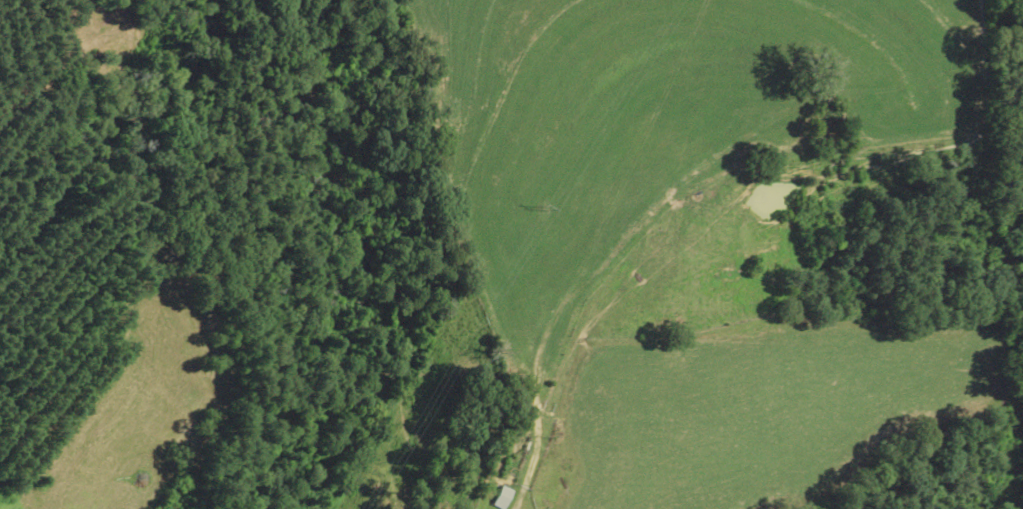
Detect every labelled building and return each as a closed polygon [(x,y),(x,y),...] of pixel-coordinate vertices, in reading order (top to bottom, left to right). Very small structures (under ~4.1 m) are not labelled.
[(500,489),(500,508),(510,508),(510,489),(500,489)]
